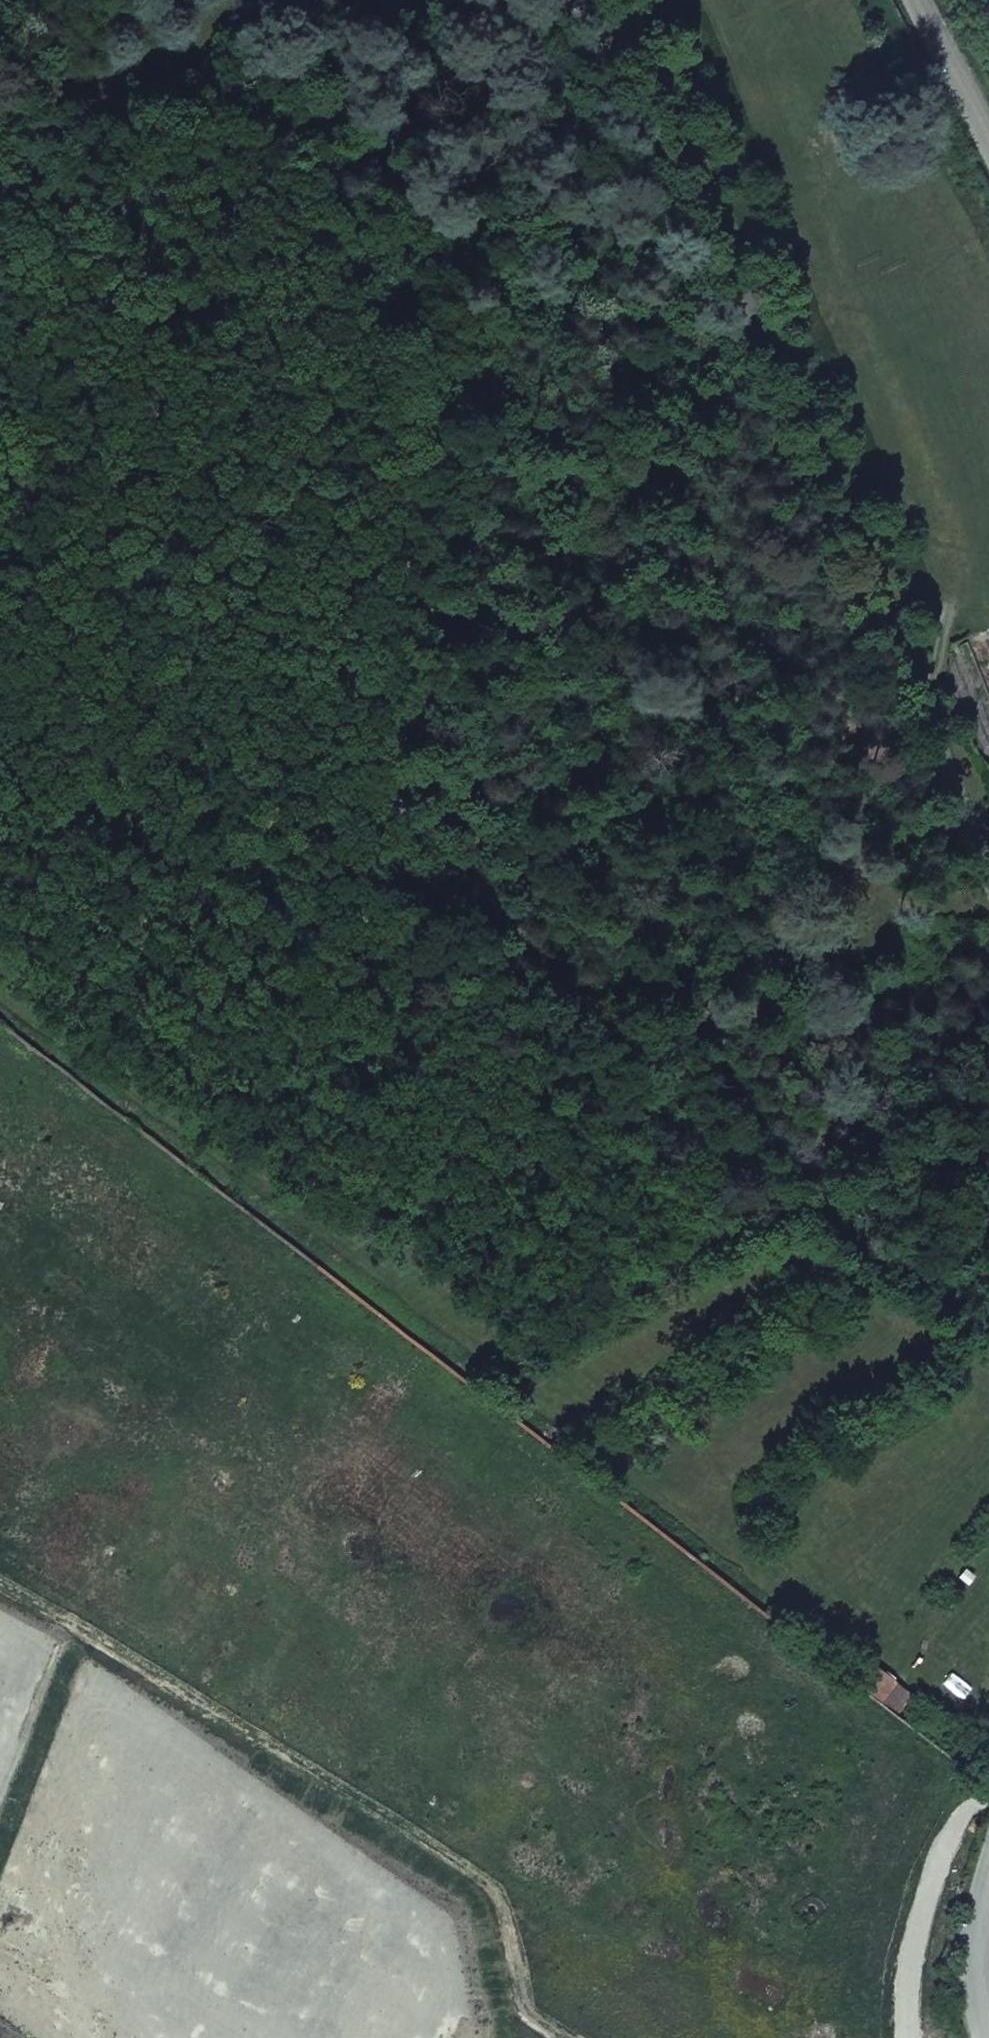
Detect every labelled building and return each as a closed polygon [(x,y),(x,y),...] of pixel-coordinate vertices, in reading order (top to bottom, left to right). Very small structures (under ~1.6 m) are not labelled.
[(867,1658),(850,1679),(881,1704),(898,1684),(867,1658)]
